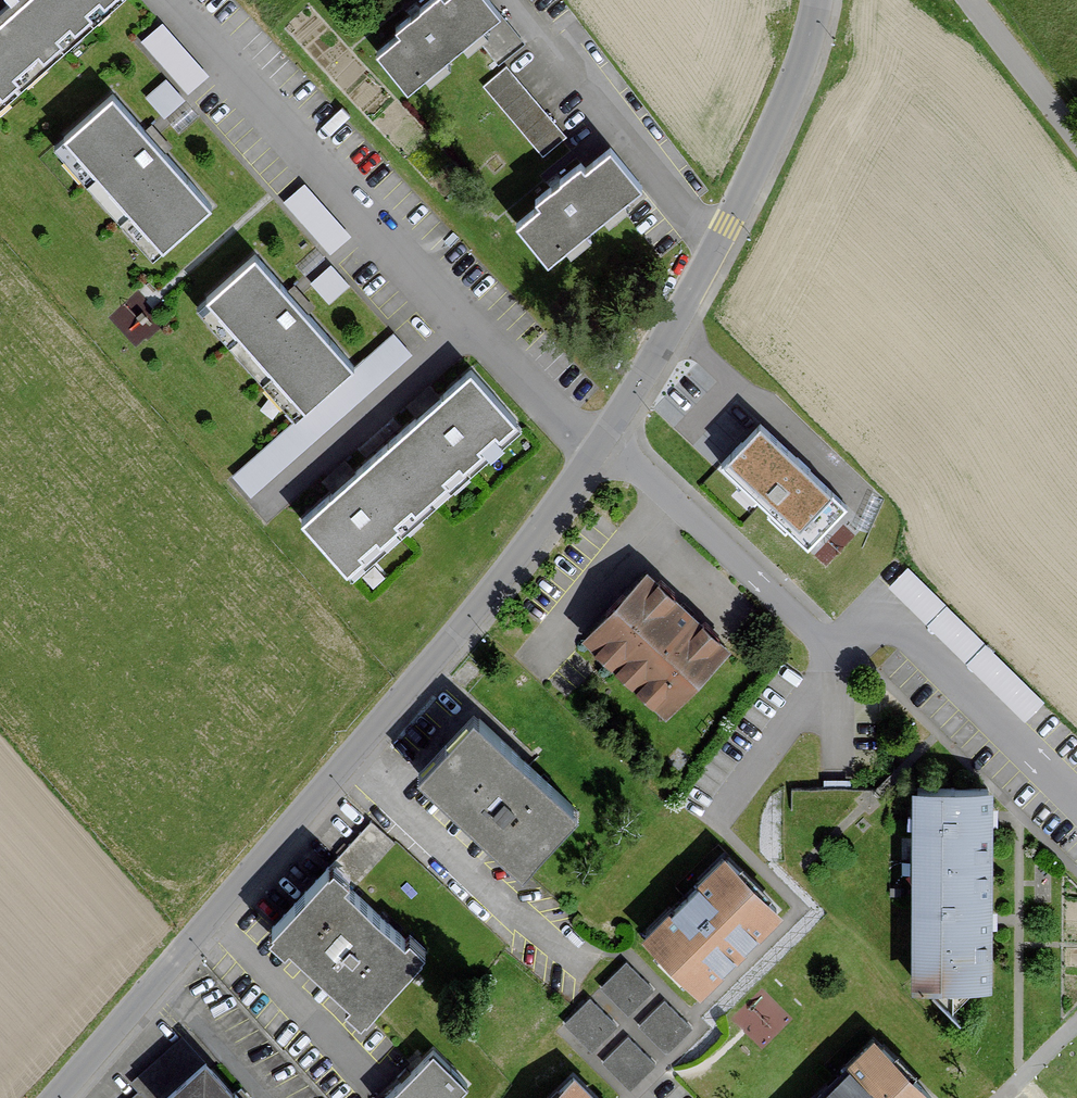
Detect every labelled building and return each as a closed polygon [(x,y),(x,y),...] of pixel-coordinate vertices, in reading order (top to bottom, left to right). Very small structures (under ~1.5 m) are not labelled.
[(382,57),(416,99),(512,18),(497,0),(441,0),(401,32),(405,39),(382,57)] [(163,24),(142,43),(189,95),(210,76),(163,24)] [(567,132),(503,62),(478,83),(541,154),(567,132)] [(166,79),(145,98),(164,120),(185,101),(166,79)] [(160,251),(211,206),(150,136),(112,93),(61,138),(160,251)] [(546,209),(523,226),(558,271),(651,193),(621,149),(594,169),(591,165),(541,203),(546,209)] [(304,185),(283,204),(330,257),(352,238),(304,185)] [(355,367),(256,253),(206,299),(302,413),(355,367)] [(331,265),(310,284),(329,306),(350,288),(331,265)] [(393,335),(231,479),(250,500),(412,356),(393,335)] [(518,423),(471,370),(424,411),(342,484),(301,520),(349,572),(518,423)] [(777,437),(728,489),(818,576),(868,525),(777,437)] [(908,559),(889,579),(1027,713),(1046,694),(908,559)] [(735,640),(655,564),(586,635),(665,712),(735,640)] [(586,808),(483,713),(432,768),(534,863),(586,808)] [(989,811),(989,790),(916,789),(913,989),(986,990),(987,927),(987,920),(987,914),(988,829),(989,817),(989,811)] [(391,844),(368,824),(273,929),(294,948),(301,940),(360,993),(353,1000),(370,1016),(436,943),(420,929),(415,933),(357,881),(391,844)] [(785,910),(729,852),(646,932),(702,990),(740,953),(785,910)] [(652,989),(626,962),(600,987),(626,1014),(652,989)] [(740,1012),(765,1038),(793,1013),(768,986),(740,1012)] [(615,1024),(589,998),(563,1022),(589,1049),(615,1024)] [(690,1026),(664,1000),(638,1024),(664,1051),(690,1026)] [(880,1032),(816,1097),(942,1097),(945,1095),(880,1032)] [(653,1063),(627,1036),(602,1060),(628,1087),(653,1063)] [(178,1040),(126,1086),(133,1094),(129,1097),(159,1097),(198,1064),(178,1040)] [(464,1089),(425,1054),(385,1097),(456,1097),(464,1089)] [(212,1057),(167,1097),(249,1097),(212,1057)] [(579,1072),(552,1097),(605,1097),(579,1072)]
